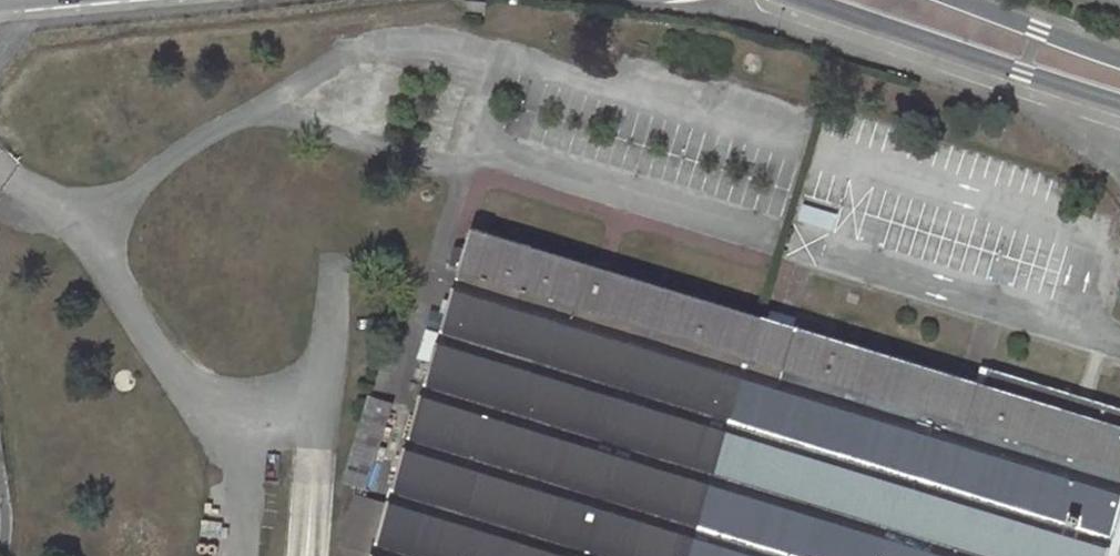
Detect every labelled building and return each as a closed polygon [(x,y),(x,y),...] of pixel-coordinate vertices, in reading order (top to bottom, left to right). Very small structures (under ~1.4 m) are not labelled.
[(462,1),(461,14),(483,16),(484,3),(462,1)] [(805,203),(801,219),(834,228),(838,212),(805,203)] [(990,370),(985,386),(474,228),(389,505),(373,555),(1119,555),(1119,409),(990,370)] [(370,396),(343,481),(367,488),(393,404),(370,396)] [(357,496),(341,546),(373,555),(389,505),(357,496)]
